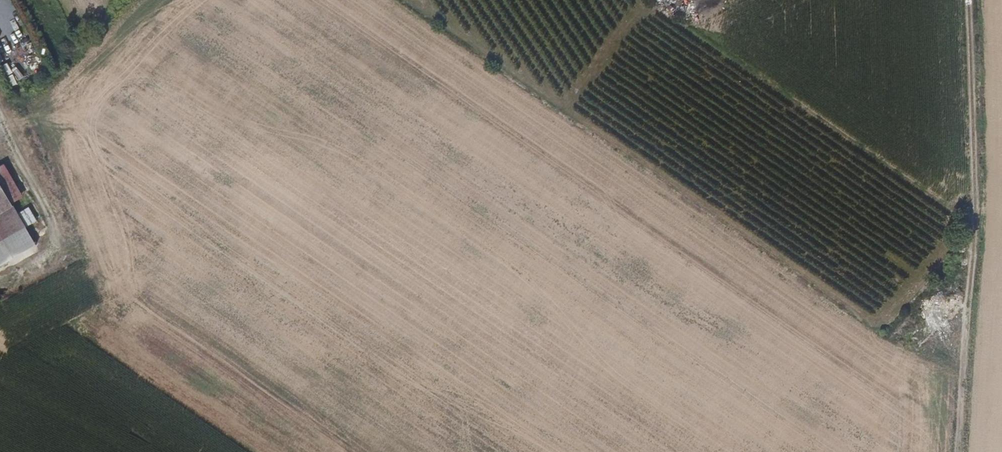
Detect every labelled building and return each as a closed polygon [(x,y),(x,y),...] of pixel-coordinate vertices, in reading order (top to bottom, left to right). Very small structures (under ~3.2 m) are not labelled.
[(38,246),(28,225),(37,220),(30,206),(19,211),(14,201),(23,196),(7,162),(0,166),(0,264),(38,246)]
